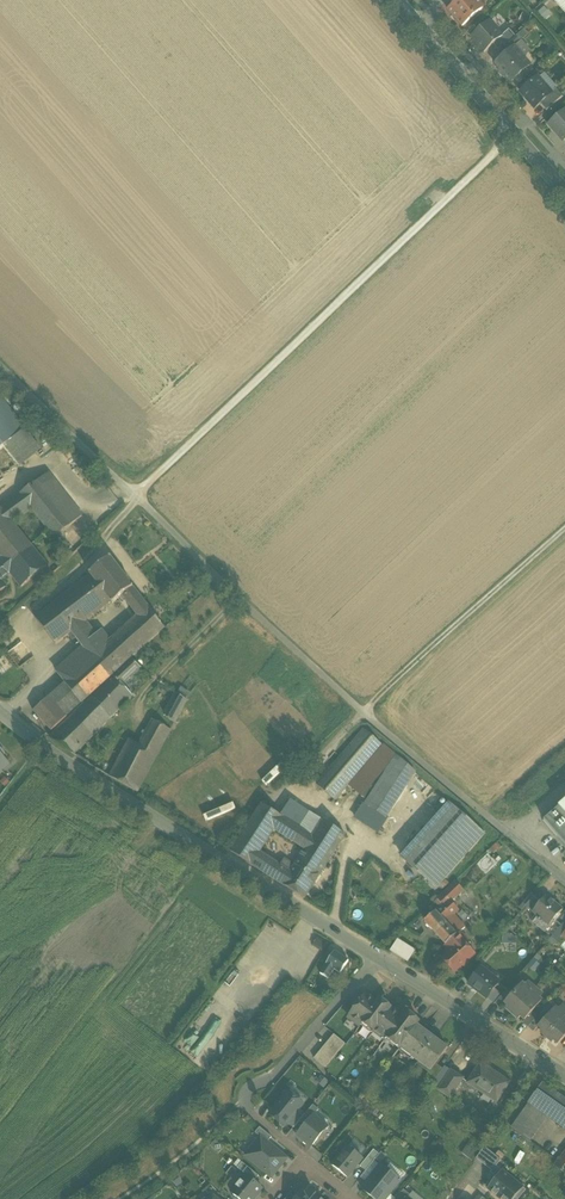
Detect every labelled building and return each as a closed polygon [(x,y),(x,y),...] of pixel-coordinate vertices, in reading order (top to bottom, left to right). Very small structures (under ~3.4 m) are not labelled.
[(448,11),(462,27),(483,8),(476,0),(460,0),(453,6),(448,11)] [(488,23),(471,38),(484,52),(493,45),(501,37),(488,23)] [(508,30),(501,37),(493,45),(499,52),(500,50),(515,37),(508,30)] [(515,37),(500,50),(505,56),(514,48),(521,42),(516,36),(515,37)] [(505,56),(495,65),(511,83),(529,66),(514,48),(505,56)] [(537,78),(520,93),(534,109),(540,105),(551,94),(537,78)] [(551,94),(540,105),(546,112),(562,97),(555,90),(551,94)] [(549,125),(563,141),(564,139),(564,111),(549,125)] [(0,395),(0,477),(19,463),(40,446),(0,395)] [(75,509),(47,474),(39,480),(67,516),(75,509)] [(39,480),(21,493),(33,507),(56,538),(73,523),(67,516),(39,480)] [(33,507),(21,493),(15,498),(26,513),(33,507)] [(15,498),(2,508),(13,523),(26,513),(15,498)] [(2,508),(0,509),(0,561),(1,562),(5,567),(31,545),(13,523),(2,508)] [(75,509),(67,516),(73,523),(81,517),(75,509)] [(5,567),(10,573),(21,587),(47,566),(31,545),(5,567)] [(110,558),(89,574),(91,576),(110,602),(112,603),(119,598),(121,600),(124,598),(127,602),(138,594),(110,558)] [(10,573),(5,567),(1,562),(0,562),(0,581),(10,573)] [(91,576),(35,619),(55,645),(70,633),(84,622),(110,602),(91,576)] [(138,594),(127,602),(132,609),(143,601),(138,594)] [(143,601),(132,609),(138,617),(148,608),(143,601)] [(92,659),(79,671),(69,659),(55,671),(66,683),(82,704),(164,629),(148,608),(138,617),(111,642),(92,659)] [(84,622),(70,633),(77,640),(90,629),(84,622)] [(90,629),(77,640),(82,647),(95,635),(90,629)] [(95,635),(82,647),(92,659),(111,642),(102,629),(95,635)] [(23,646),(11,660),(24,672),(37,658),(23,646)] [(82,647),(69,659),(79,671),(92,659),(82,647)] [(132,660),(92,698),(111,718),(132,698),(122,687),(140,669),(132,660)] [(50,697),(68,716),(82,704),(66,683),(50,697)] [(175,692),(164,712),(165,719),(175,724),(187,701),(175,692)] [(50,697),(34,711),(52,731),(68,716),(50,697)] [(92,698),(49,738),(73,756),(111,718),(92,698)] [(154,722),(140,747),(157,757),(171,731),(154,722)] [(364,731),(317,786),(335,801),(382,747),(364,731)] [(129,741),(109,778),(137,793),(157,757),(140,747),(129,741)] [(0,750),(0,772),(9,765),(2,757),(4,755),(0,750)] [(396,756),(365,805),(386,818),(415,773),(401,760),(396,756)] [(310,813),(294,802),(283,818),(299,829),(310,813)] [(449,803),(402,857),(437,889),(485,835),(449,803)] [(543,822),(564,846),(564,803),(543,822)] [(283,818),(262,804),(231,852),(252,865),(260,853),(274,831),(283,818)] [(386,818),(365,805),(355,819),(377,833),(386,818)] [(322,821),(310,813),(299,829),(312,837),(322,821)] [(283,818),(274,831),(305,851),(313,838),(312,837),(299,829),(283,818)] [(346,837),(322,821),(312,837),(313,838),(336,853),(346,837)] [(336,853),(313,838),(305,851),(299,860),(321,875),(336,853)] [(260,853),(252,865),(259,870),(267,858),(260,853)] [(378,855),(376,860),(389,867),(391,863),(378,855)] [(490,855),(481,864),(488,871),(497,862),(490,855)] [(267,858),(259,870),(267,875),(275,863),(267,858)] [(321,875),(299,860),(290,873),(282,885),(305,900),(321,875)] [(290,873),(275,863),(267,875),(282,885),(290,873)] [(455,882),(448,889),(456,898),(463,891),(455,882)] [(448,889),(437,900),(442,906),(443,906),(449,901),(450,903),(456,898),(448,889)] [(534,896),(526,906),(533,913),(542,903),(534,896)] [(542,903),(533,913),(541,919),(536,925),(544,932),(549,927),(549,926),(563,911),(547,897),(542,903)] [(442,906),(424,922),(445,945),(445,946),(456,936),(444,923),(458,911),(450,903),(449,901),(443,906),(442,906)] [(551,938),(557,943),(561,938),(561,937),(564,933),(564,922),(551,938)] [(456,936),(445,946),(445,945),(444,947),(449,952),(461,941),(464,944),(467,941),(460,932),(456,936)] [(326,943),(317,938),(316,940),(312,946),(321,952),(326,943)] [(400,940),(393,951),(413,964),(420,952),(400,940)] [(449,952),(445,955),(446,957),(446,961),(445,962),(452,970),(456,970),(461,967),(462,967),(462,966),(464,966),(467,964),(467,961),(468,961),(473,955),(464,944),(461,941),(449,952)] [(348,962),(335,953),(321,974),(328,980),(335,970),(341,974),(348,962)] [(181,981),(185,976),(162,955),(158,959),(181,981)] [(500,983),(481,968),(469,984),(487,999),(494,991),(500,983)] [(511,996),(504,1003),(511,1009),(509,1012),(512,1015),(531,993),(521,984),(511,996)] [(487,999),(493,1004),(501,996),(494,991),(487,999)] [(505,991),(494,1004),(500,1009),(504,1003),(511,996),(505,991)] [(531,993),(512,1015),(515,1018),(518,1015),(525,1021),(532,1013),(542,1002),(531,993)] [(377,1003),(366,995),(348,1018),(360,1027),(377,1003)] [(380,999),(377,1003),(360,1027),(362,1024),(373,1032),(391,1009),(382,1003),(383,1002),(380,999)] [(196,1056),(208,1041),(199,1034),(217,1011),(212,1007),(185,1041),(192,1047),(189,1051),(196,1056)] [(391,1008),(391,1009),(373,1032),(385,1041),(402,1017),(394,1011),(395,1010),(391,1008)] [(538,1028),(545,1034),(542,1036),(546,1039),(564,1017),(564,1016),(555,1008),(543,1022),(538,1028)] [(405,1012),(402,1017),(385,1041),(386,1040),(399,1049),(417,1026),(419,1023),(405,1012)] [(525,1021),(522,1023),(528,1028),(537,1017),(532,1013),(525,1021)] [(537,1017),(528,1028),(533,1033),(538,1028),(543,1022),(537,1017)] [(546,1039),(549,1042),(551,1040),(558,1045),(564,1037),(564,1017),(546,1039)] [(417,1026),(399,1049),(418,1063),(435,1040),(417,1026)] [(345,1044),(334,1035),(328,1041),(339,1051),(345,1044)] [(435,1040),(418,1063),(429,1072),(430,1072),(436,1065),(447,1049),(435,1040)] [(339,1051),(328,1041),(324,1047),(335,1056),(339,1051)] [(335,1056),(324,1047),(319,1053),(330,1062),(335,1056)] [(330,1062),(319,1053),(314,1059),(325,1068),(330,1062)] [(436,1065),(430,1072),(429,1072),(424,1079),(432,1085),(442,1070),(436,1065)] [(510,1083),(482,1065),(468,1085),(496,1103),(510,1083)] [(452,1072),(438,1092),(450,1100),(464,1080),(452,1072)] [(542,1084),(528,1103),(545,1116),(564,1130),(564,1101),(542,1084)] [(270,1115),(284,1127),(302,1105),(287,1092),(282,1100),(279,1100),(275,1104),(275,1107),(270,1115)] [(545,1116),(528,1104),(511,1128),(513,1130),(528,1140),(545,1116)] [(327,1127),(313,1116),(296,1137),(310,1148),(327,1127)] [(245,1157),(271,1177),(286,1158),(261,1138),(245,1157)] [(481,1149),(471,1141),(466,1148),(477,1155),(481,1149)] [(493,1171),(502,1160),(485,1146),(476,1157),(493,1171)] [(332,1165),(346,1177),(361,1158),(347,1147),(332,1165)] [(373,1148),(360,1166),(366,1171),(362,1177),(366,1181),(378,1164),(376,1162),(382,1154),(373,1148)] [(477,1155),(466,1148),(462,1154),(472,1162),(477,1155)] [(553,1167),(564,1176),(564,1152),(553,1167)] [(258,1176),(242,1163),(237,1168),(246,1175),(254,1182),(258,1176)] [(373,1198),(385,1198),(400,1181),(381,1166),(361,1190),(373,1198)] [(502,1171),(487,1189),(499,1198),(514,1198),(523,1188),(502,1171)] [(231,1193),(238,1198),(253,1198),(262,1189),(254,1182),(246,1175),(231,1193)] [(318,1197),(306,1187),(296,1198),(317,1198),(318,1197)]
